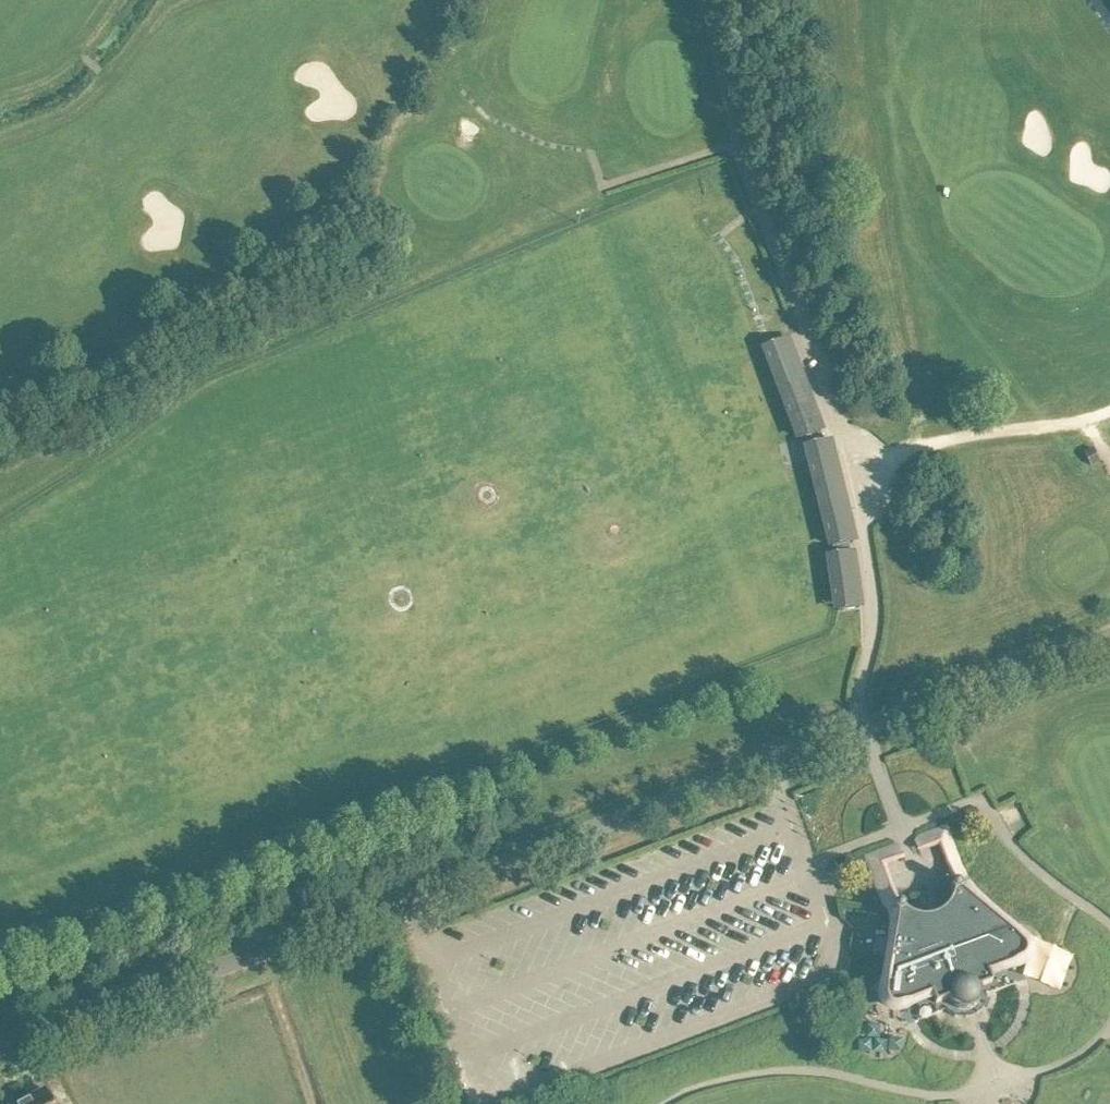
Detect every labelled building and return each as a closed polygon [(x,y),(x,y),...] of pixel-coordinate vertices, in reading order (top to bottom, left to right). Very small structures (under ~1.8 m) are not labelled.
[(790,339),(759,350),(801,449),(828,546),(825,557),(834,613),(864,608),(857,553),(857,541),(854,529),(832,443),(828,433),(790,339)] [(897,843),(866,856),(885,906),(894,906),(896,912),(880,1007),(892,1014),(914,1008),(918,1019),(945,1008),(953,1015),(966,1017),(977,1013),(985,1003),(986,993),(1015,983),(1011,972),(1022,968),(1031,961),(1035,951),(961,888),(964,876),(946,826),(914,836),(918,848),(902,854),(897,843)] [(44,1088),(15,1103),(52,1103),(44,1088)]
